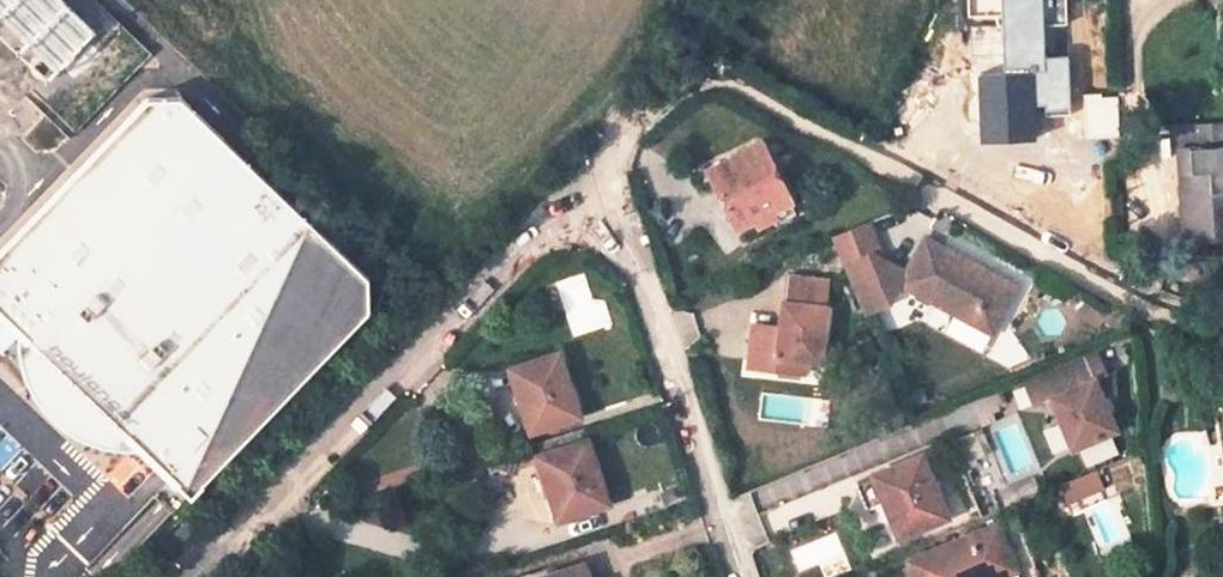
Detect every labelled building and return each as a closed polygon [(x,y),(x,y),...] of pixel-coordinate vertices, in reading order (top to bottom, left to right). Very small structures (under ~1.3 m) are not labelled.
[(1053,75),(1003,76),(1004,143),(1055,142),(1053,75)] [(236,444),(374,304),(376,267),(192,89),(154,92),(0,249),(0,294),(37,331),(42,345),(51,362),(60,375),(76,393),(90,405),(105,414),(121,422),(123,422),(137,427),(196,484),(236,444)] [(1168,124),(1175,243),(1222,240),(1222,121),(1168,124)] [(776,137),(723,158),(744,217),(797,195),(776,137)] [(916,232),(902,262),(922,271),(936,242),(916,232)] [(912,293),(991,330),(1015,282),(936,242),(922,271),(902,262),(885,255),(859,264),(878,316),(905,306),(912,293)] [(783,343),(819,340),(813,285),(772,288),(772,320),(748,321),(748,359),(782,356),(783,343)] [(526,370),(520,372),(534,414),(583,398),(564,335),(520,348),(526,370)] [(782,356),(820,352),(819,340),(783,343),(782,356)] [(526,370),(520,348),(507,351),(515,374),(520,372),(526,370)] [(1090,354),(1018,379),(1026,405),(1042,399),(1061,454),(1079,447),(1085,466),(1124,453),(1090,354)] [(591,423),(542,439),(556,481),(562,479),(568,500),(612,487),(591,423)] [(880,456),(888,479),(885,479),(903,523),(951,504),(928,438),(880,456)] [(880,481),(885,479),(888,479),(880,456),(871,459),(880,481)] [(1059,481),(1068,514),(1105,504),(1097,472),(1059,481)] [(551,482),(558,504),(568,500),(562,479),(556,481),(551,482)] [(200,508),(188,521),(198,531),(209,519),(200,508)] [(925,576),(980,576),(1022,561),(1004,512),(960,528),(913,546),(925,576)] [(583,547),(537,561),(488,576),(593,576),(583,547)]
